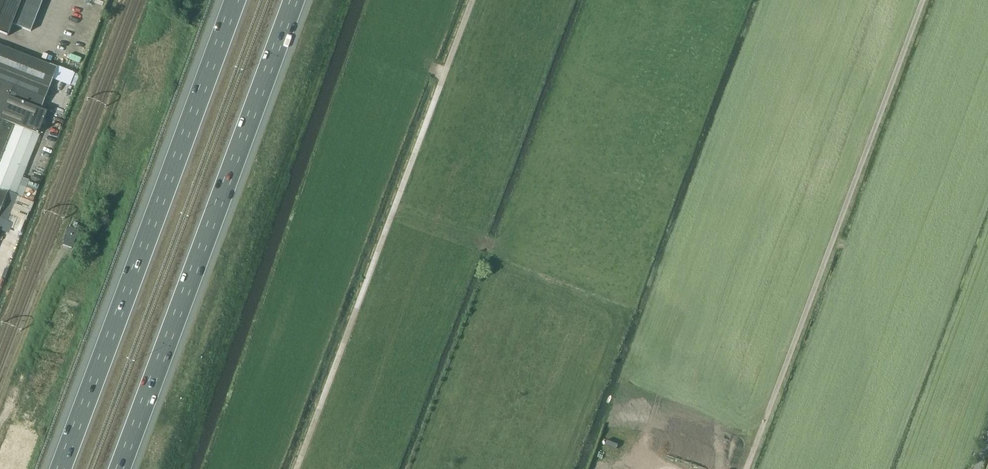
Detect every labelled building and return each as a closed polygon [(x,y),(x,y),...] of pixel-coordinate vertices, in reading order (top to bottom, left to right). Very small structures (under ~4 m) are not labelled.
[(8,36),(13,24),(31,31),(44,0),(0,0),(0,33),(8,36)] [(34,106),(47,112),(48,111),(42,109),(58,67),(0,44),(0,92),(34,106)] [(39,134),(47,112),(34,106),(0,92),(0,119),(33,132),(34,132),(39,134)] [(20,165),(26,167),(39,134),(34,132),(33,132),(0,119),(0,157),(1,158),(20,165)] [(8,192),(16,196),(27,168),(26,167),(20,165),(1,158),(0,157),(0,213),(8,192)]
